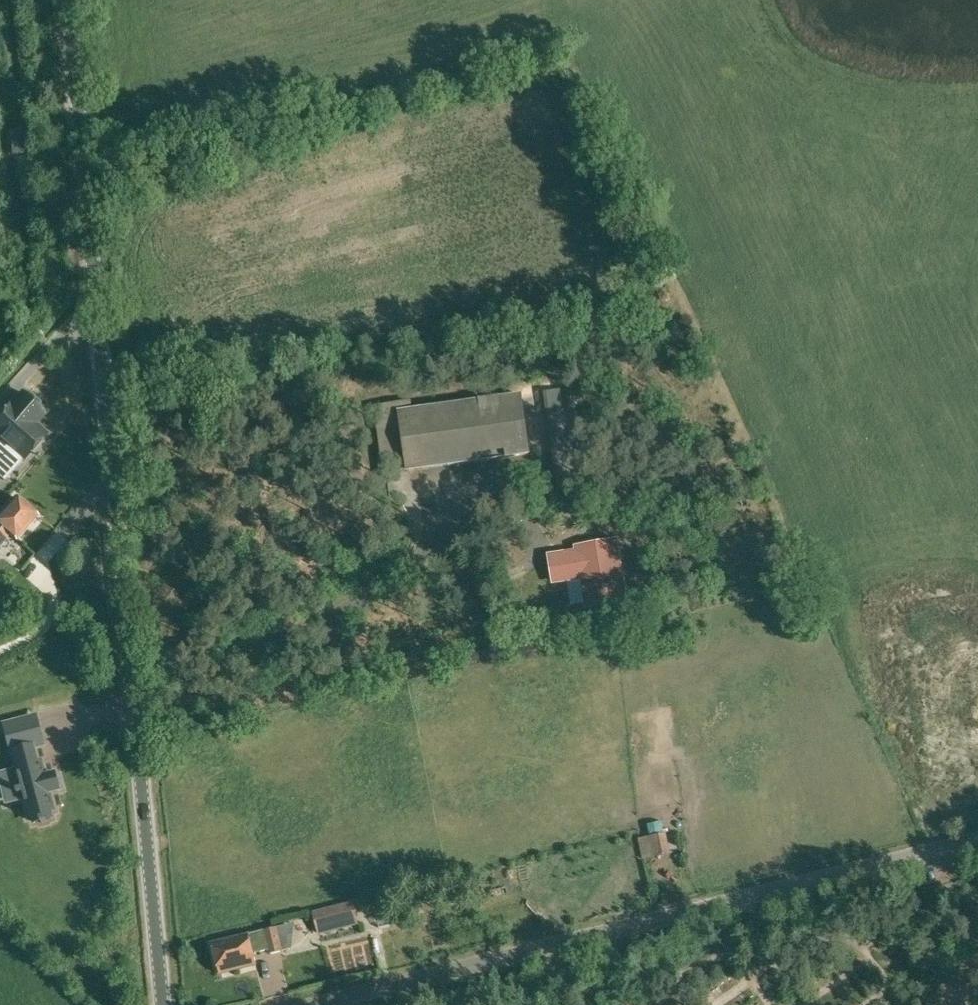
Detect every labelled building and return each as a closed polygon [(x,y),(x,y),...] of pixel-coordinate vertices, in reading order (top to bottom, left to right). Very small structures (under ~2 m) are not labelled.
[(34,424),(33,418),(41,410),(21,392),(11,404),(10,403),(0,414),(0,443),(7,442),(9,444),(26,425),(34,424)] [(409,470),(528,453),(520,395),(401,412),(409,470)] [(583,481),(575,417),(548,420),(556,484),(583,481)] [(0,443),(0,477),(3,480),(21,460),(22,461),(46,435),(34,424),(26,425),(9,444),(7,442),(0,443)] [(36,516),(15,497),(0,514),(0,545),(9,535),(16,540),(36,516)] [(585,607),(625,600),(616,542),(587,546),(587,550),(550,556),(554,583),(581,578),(585,607)] [(34,823),(52,818),(50,811),(54,810),(50,792),(59,790),(55,773),(45,776),(41,761),(37,762),(33,747),(22,750),(15,722),(4,725),(12,752),(15,752),(19,767),(15,768),(19,783),(16,783),(21,800),(24,799),(28,817),(32,816),(34,823)] [(357,923),(352,904),(313,914),(318,933),(357,923)] [(270,954),(282,951),(277,928),(212,944),(219,974),(256,965),(254,954),(269,950),(270,954)]
